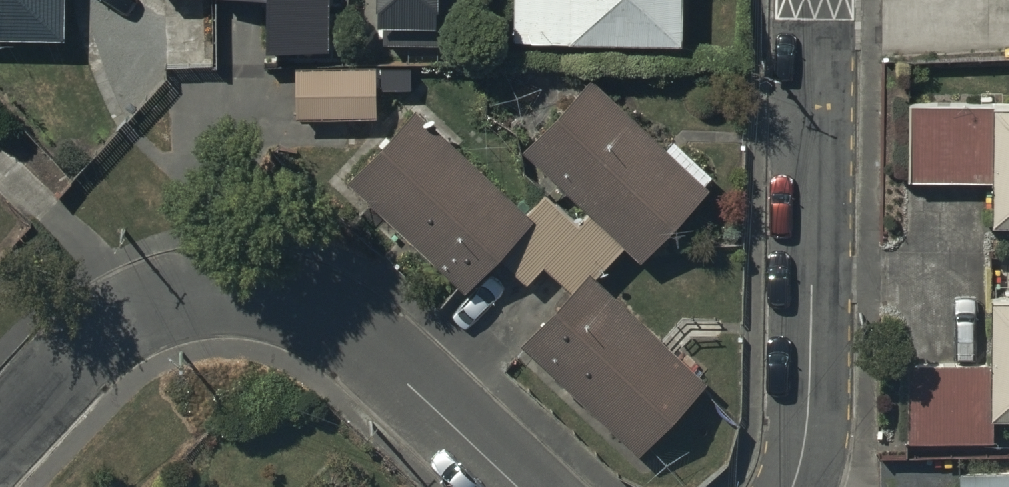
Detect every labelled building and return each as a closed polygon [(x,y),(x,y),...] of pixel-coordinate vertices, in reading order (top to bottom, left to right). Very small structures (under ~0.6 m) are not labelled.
[(56,48),(57,0),(0,0),(0,46),(56,48)] [(271,56),(330,55),(329,0),(271,0),(271,56)] [(377,16),(443,16),(443,0),(377,0),(377,16)] [(679,0),(510,0),(510,31),(679,31),(679,0)] [(702,162),(585,53),(515,126),(633,236),(702,162)] [(376,61),(294,61),(294,109),(376,109),(376,61)] [(526,193),(408,83),(339,156),(456,266),(526,193)] [(996,112),(914,112),(913,189),(995,190),(996,112)] [(998,119),(998,236),(1008,236),(1008,119),(998,119)] [(702,358),(585,248),(515,322),(633,432),(702,358)] [(997,313),(997,430),(1008,430),(1008,313),(997,313)] [(992,370),(910,371),(911,449),(994,448),(992,370)]
